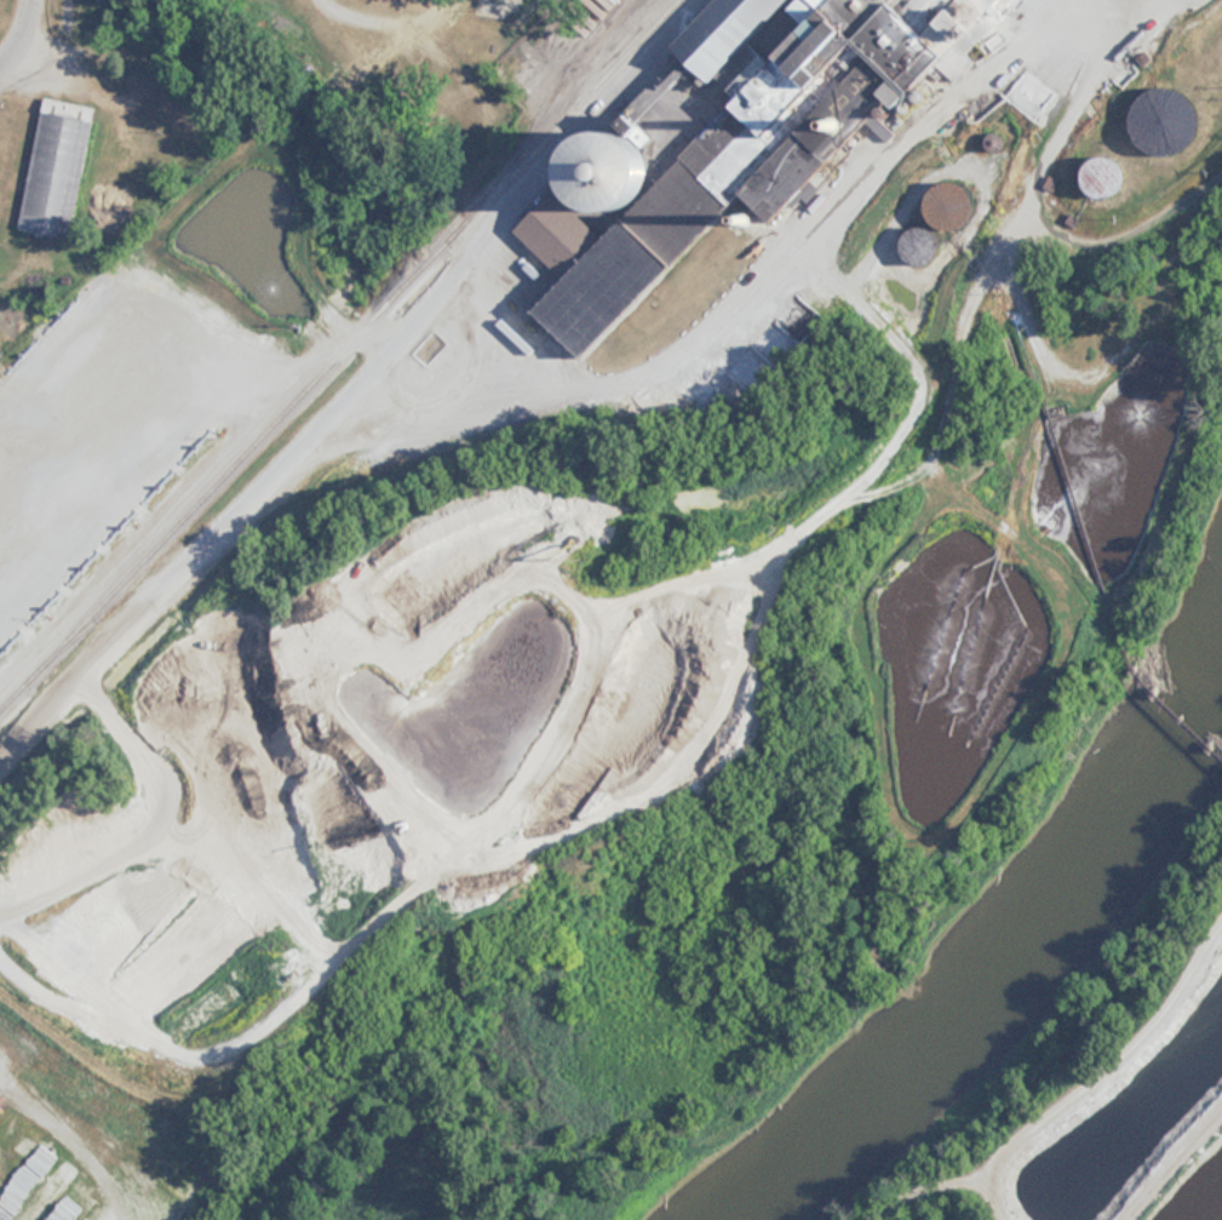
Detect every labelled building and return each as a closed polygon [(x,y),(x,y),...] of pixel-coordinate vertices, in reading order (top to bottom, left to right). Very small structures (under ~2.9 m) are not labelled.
[(673,49),(689,61),(678,76),(713,102),(715,122),(675,151),(646,129),(589,134),(568,163),(570,183),(584,194),(598,184),(624,219),(611,237),(551,192),(516,238),(566,275),(533,320),(598,368),(732,187),(729,158),(775,154),(889,0),(709,0),(673,49)] [(925,25),(943,0),(892,0),(925,25)] [(995,8),(1003,0),(987,0),(995,8)] [(96,106),(42,97),(20,230),(73,238),(96,106)] [(1186,100),(1146,120),(1163,154),(1188,141),(1182,129),(1197,121),(1186,100)] [(1099,198),(1126,192),(1117,156),(1090,163),(1099,198)] [(22,1142),(0,1184),(0,1200),(13,1206),(41,1153),(22,1142)]
